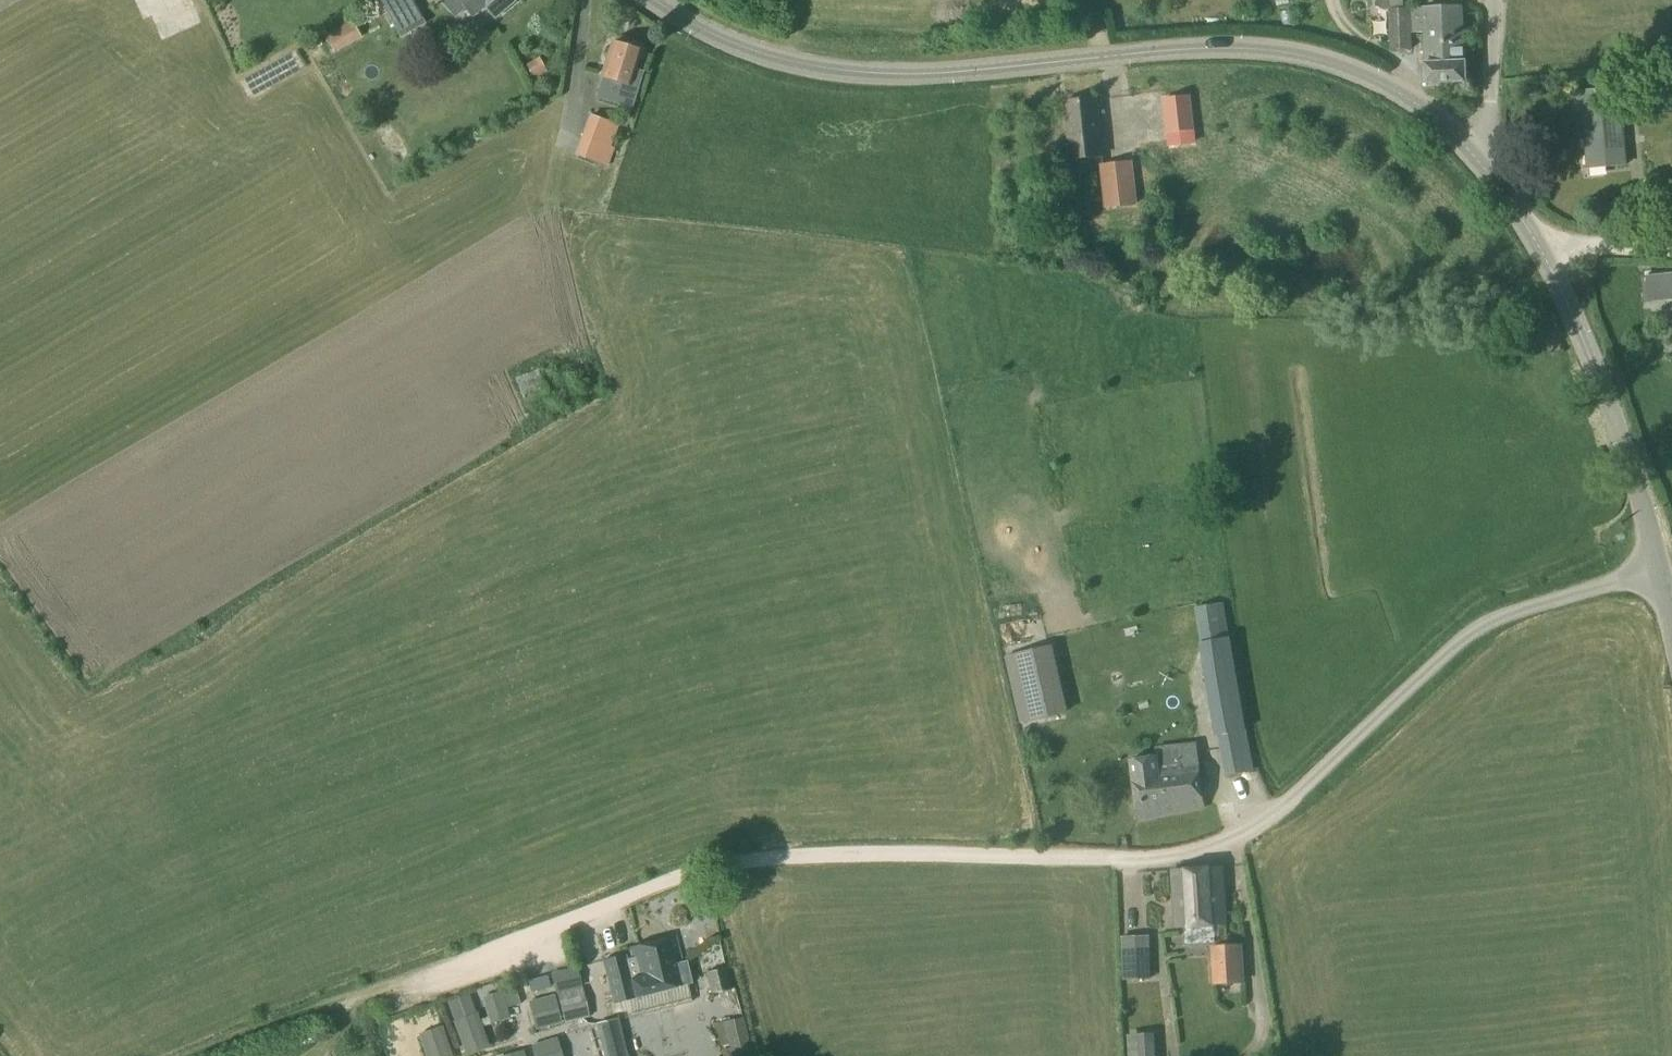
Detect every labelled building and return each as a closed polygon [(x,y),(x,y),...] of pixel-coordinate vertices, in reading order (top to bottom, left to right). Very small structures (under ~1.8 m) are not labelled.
[(381,7),(392,26),(418,12),(411,0),(394,0),(381,7)] [(459,13),(464,9),(472,18),(485,6),(486,7),(495,0),(448,0),(459,13)] [(1377,11),(1386,11),(1388,53),(1412,54),(1411,34),(1423,33),(1425,65),(1426,84),(1465,82),(1464,63),(1465,63),(1463,7),(1400,10),(1400,0),(1376,0),(1377,11)] [(351,22),(324,37),(332,51),(359,36),(351,22)] [(637,79),(632,77),(640,53),(611,44),(601,77),(607,79),(601,99),(628,108),(637,79)] [(525,65),(532,78),(545,70),(537,58),(525,65)] [(1573,93),(1575,113),(1589,112),(1591,130),(1585,131),(1589,169),(1625,166),(1618,89),(1573,93)] [(1164,98),(1167,129),(1192,126),(1189,96),(1164,98)] [(1066,103),(1072,160),(1103,157),(1097,100),(1066,103)] [(583,138),(608,147),(616,125),(591,116),(583,138)] [(1128,162),(1102,165),(1107,209),(1133,206),(1128,162)] [(1073,206),(1072,196),(1062,197),(1063,207),(1073,206)] [(1642,279),(1645,302),(1649,302),(1671,299),(1671,275),(1646,279),(1642,279)] [(515,379),(524,403),(546,395),(538,370),(515,379)] [(1198,627),(1225,776),(1254,770),(1226,621),(1198,627)] [(1017,675),(1031,716),(1082,699),(1074,673),(1045,683),(1040,668),(1017,675)] [(1196,691),(1176,695),(1187,755),(1207,752),(1196,691)] [(1130,761),(1138,820),(1203,808),(1198,761),(1158,766),(1157,758),(1130,761)] [(1173,871),(1177,927),(1226,924),(1223,868),(1173,871)] [(628,961),(639,997),(692,983),(687,962),(681,963),(675,938),(629,949),(631,960),(628,961)] [(1210,947),(1212,984),(1243,982),(1241,946),(1210,947)] [(639,997),(628,961),(625,961),(624,955),(603,961),(613,1005),(639,997)] [(551,974),(556,995),(581,989),(576,968),(551,974)] [(725,968),(706,972),(711,994),(730,990),(725,968)] [(528,980),(531,993),(550,989),(547,976),(528,980)] [(480,1000),(488,1025),(509,1018),(501,993),(480,1000)] [(557,1000),(563,1021),(588,1015),(583,994),(557,1000)] [(529,1007),(535,1028),(560,1022),(555,1000),(529,1007)] [(454,1024),(463,1048),(484,1040),(474,1016),(454,1024)] [(732,1055),(751,1055),(742,1017),(724,1021),(732,1055)] [(596,1024),(604,1055),(627,1055),(618,1019),(596,1024)] [(426,1055),(442,1055),(449,1053),(439,1029),(419,1037),(426,1055)] [(593,1029),(570,1033),(574,1055),(598,1055),(593,1029)] [(535,1055),(558,1055),(553,1042),(533,1049),(535,1055)]
